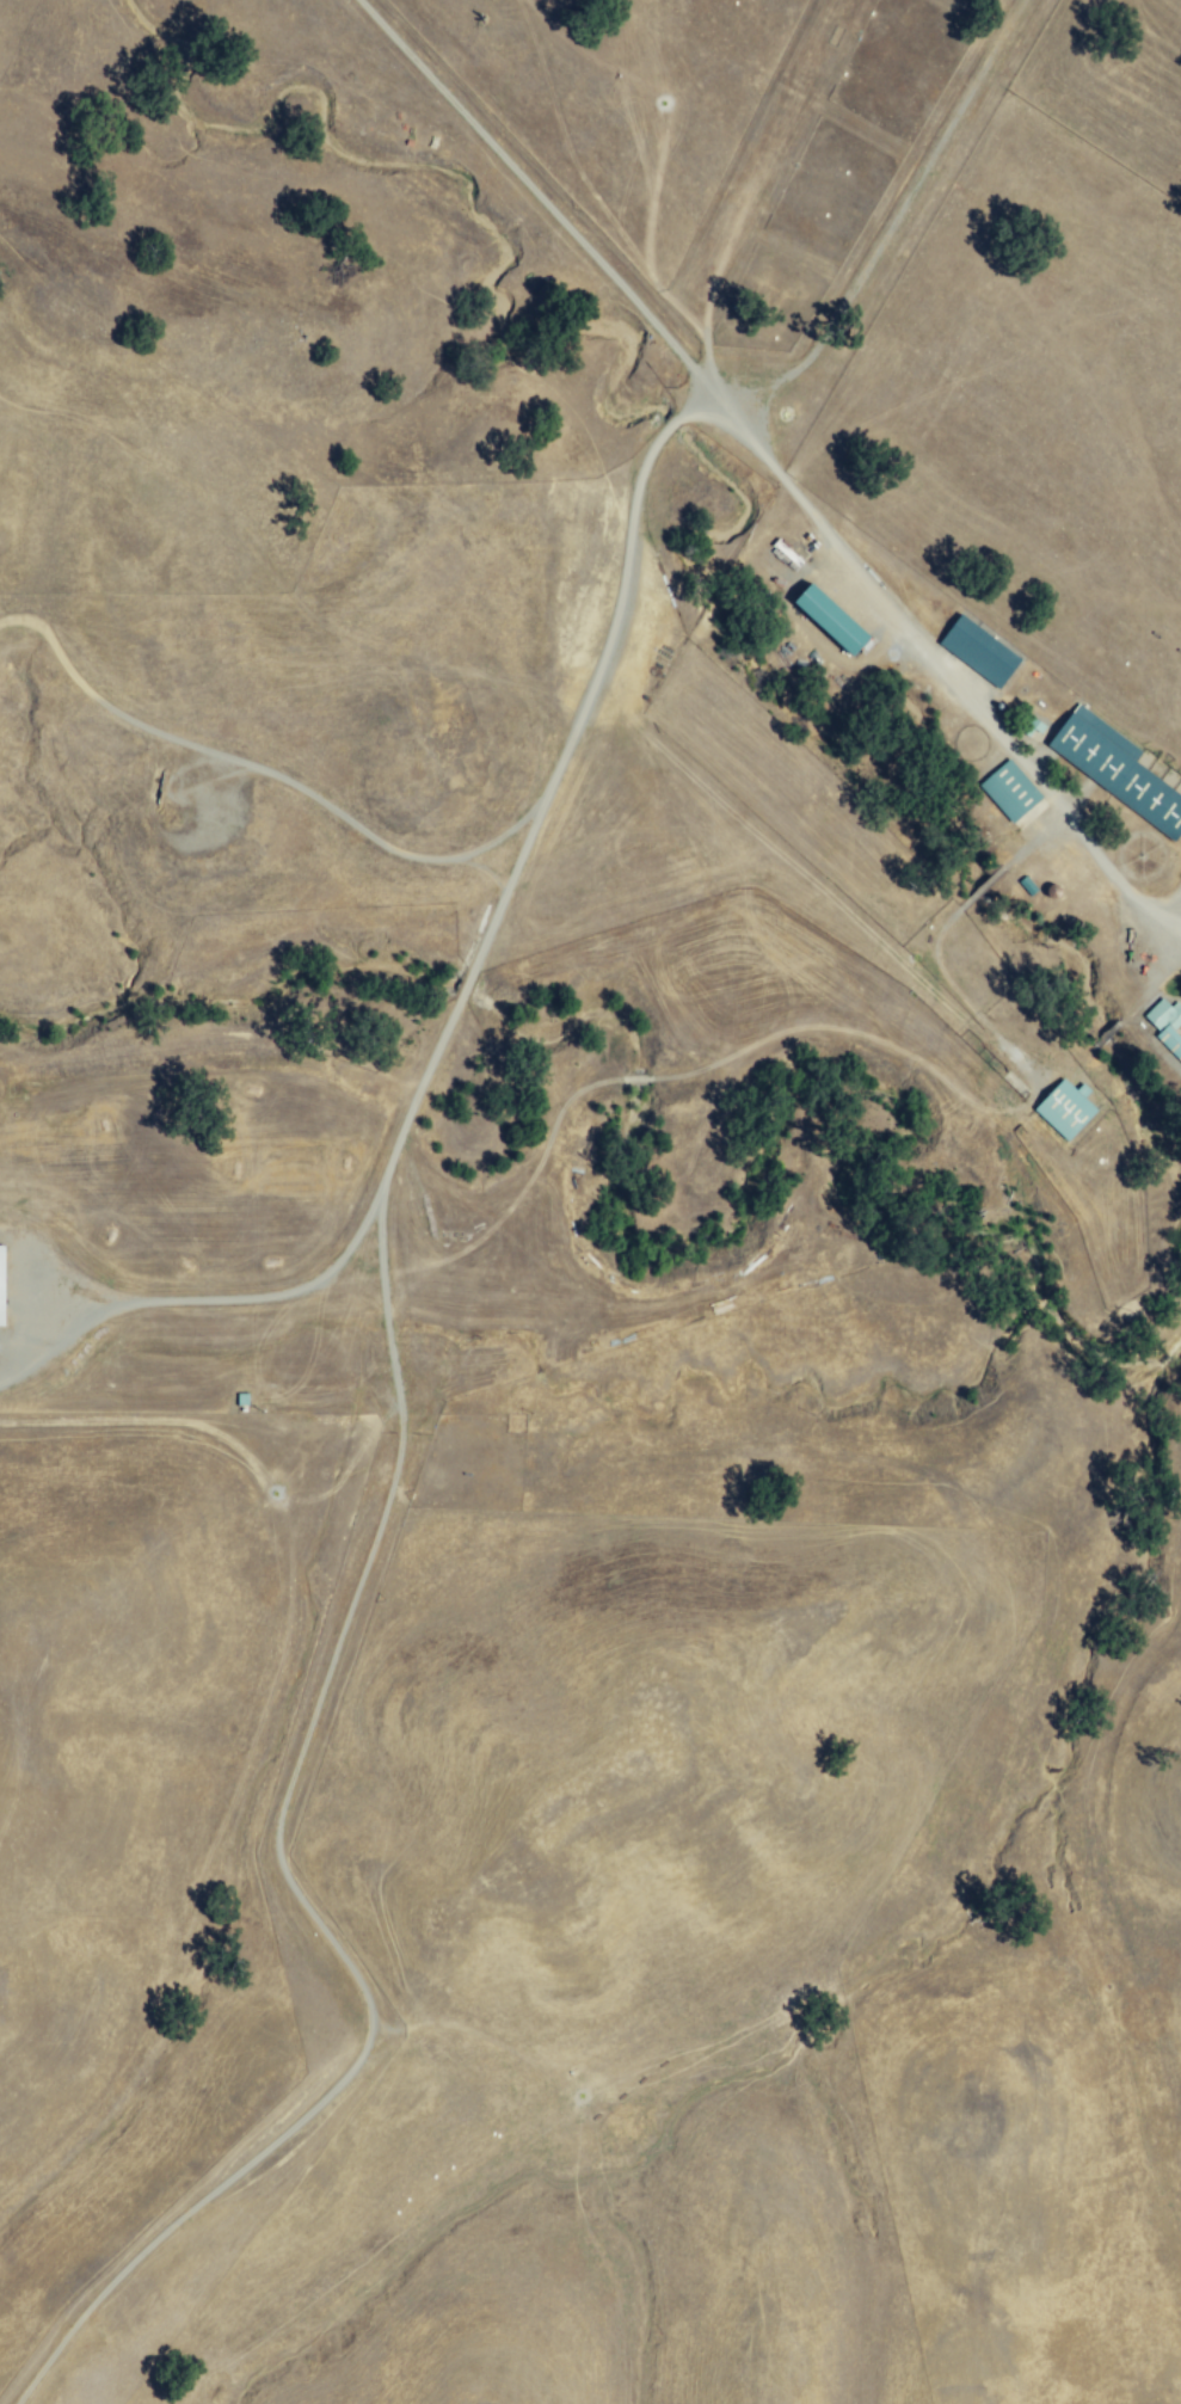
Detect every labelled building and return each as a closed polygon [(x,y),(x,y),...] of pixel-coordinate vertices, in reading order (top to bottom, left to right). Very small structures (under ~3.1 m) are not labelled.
[(861,638),(802,583),(784,603),(842,658),(861,638)] [(933,646),(997,688),(1017,658),(953,616),(933,646)] [(1171,841),(1180,827),(1180,799),(1131,763),(1139,751),(1073,703),(1041,748),(1171,841)] [(974,787),(1009,825),(1040,797),(1005,759),(974,787)] [(1170,1031),(1180,1022),(1180,1009),(1174,1001),(1167,1008),(1159,999),(1140,1016),(1156,1033),(1153,1036),(1180,1067),(1180,1043),(1170,1031)] [(1103,1111),(1090,1098),(1096,1090),(1089,1083),(1082,1090),(1070,1078),(1057,1093),(1039,1108),(1039,1111),(1074,1143),(1090,1126),(1103,1111)]
